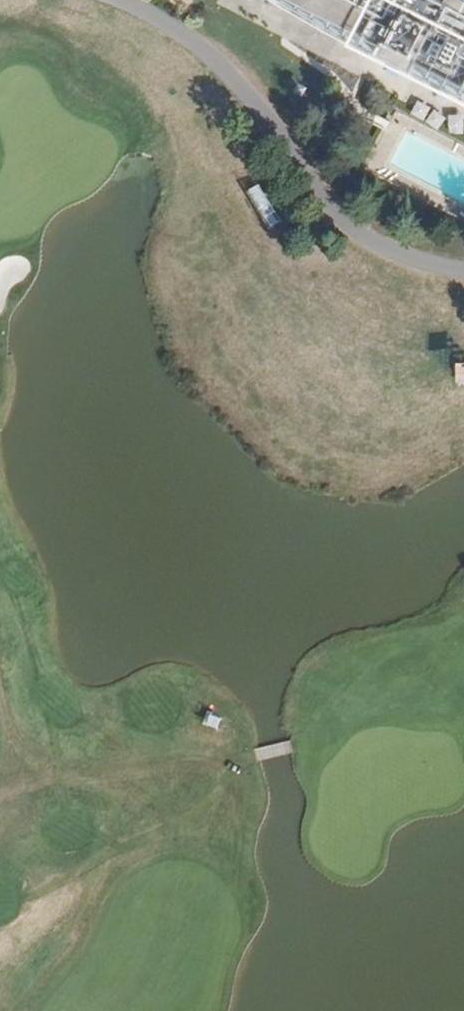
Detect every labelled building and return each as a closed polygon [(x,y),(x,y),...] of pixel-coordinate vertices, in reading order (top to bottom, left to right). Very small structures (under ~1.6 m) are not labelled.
[(442,7),(445,0),(251,0),(277,14),(281,9),(376,59),(373,65),(403,81),(405,76),(463,107),(463,18),(442,7)]
